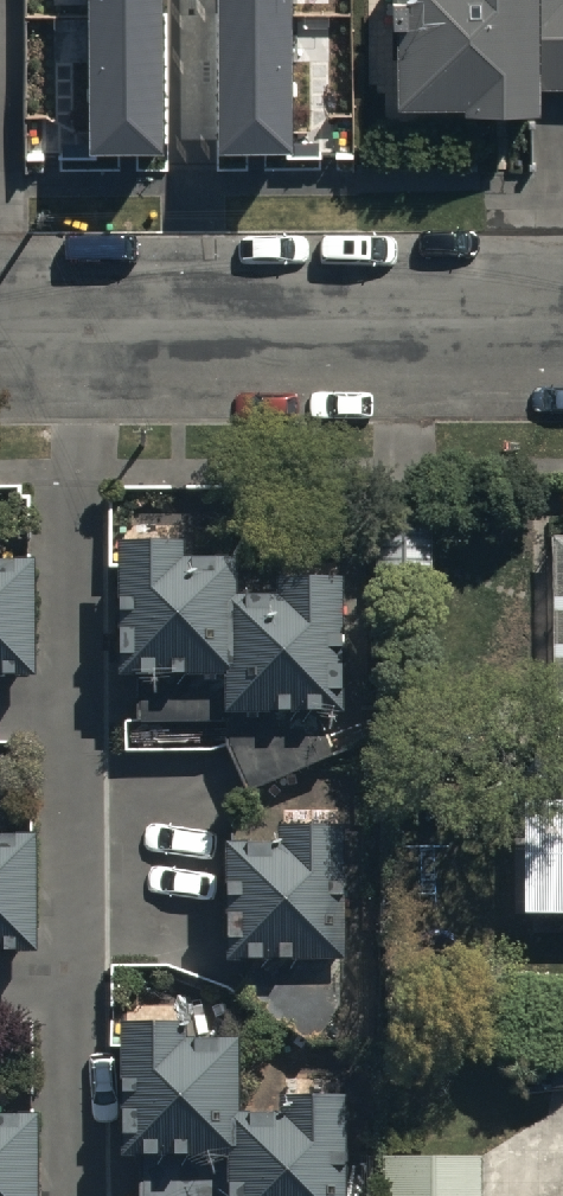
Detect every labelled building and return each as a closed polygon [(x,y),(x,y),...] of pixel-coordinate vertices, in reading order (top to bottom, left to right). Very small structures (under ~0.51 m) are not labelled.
[(91,156),(162,156),(162,0),(90,0),(91,156)] [(221,156),(293,156),(292,0),(221,0),(221,156)] [(388,8),(398,9),(395,89),(536,94),(536,80),(562,81),(562,0),(388,0),(388,8)] [(180,529),(117,531),(118,668),(221,668),(221,708),(342,707),(341,569),(272,570),(272,582),(233,582),(233,551),(180,551),(180,529)] [(552,533),(549,747),(562,748),(562,533),(552,533)] [(32,668),(31,552),(0,553),(0,668),(32,668)] [(344,816),(276,816),(276,836),(223,836),(223,953),(344,953),(344,816)] [(34,946),(34,827),(0,827),(0,946),(34,946)] [(120,1010),(117,1151),(222,1152),(222,1195),(341,1195),(343,1084),(282,1083),(282,1104),(238,1104),(239,1030),(182,1029),(183,1007),(120,1010)] [(37,1106),(0,1105),(0,1195),(36,1195),(37,1106)] [(380,1152),(380,1195),(482,1195),(481,1152),(380,1152)]
